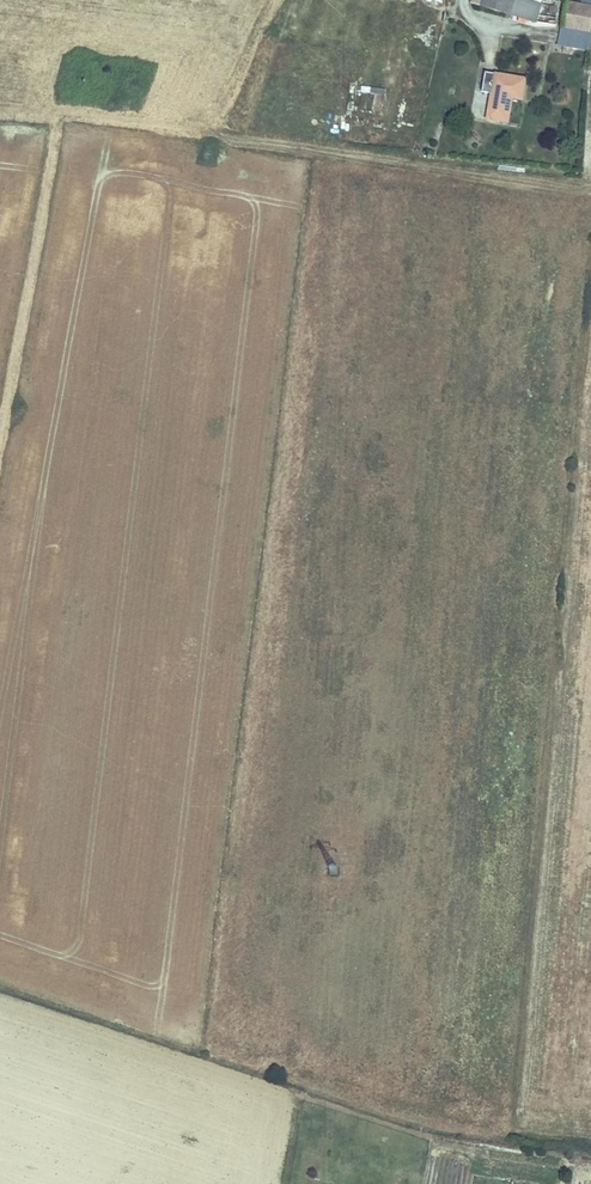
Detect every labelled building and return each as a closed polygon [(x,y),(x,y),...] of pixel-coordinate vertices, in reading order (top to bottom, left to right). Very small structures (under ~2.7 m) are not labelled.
[(477,8),(507,17),(512,0),(480,0),(477,8)] [(562,5),(557,31),(586,37),(590,14),(590,11),(562,5)] [(522,82),(479,74),(475,96),(485,98),(481,121),(503,125),(508,102),(518,104),(522,82)] [(201,146),(199,158),(211,161),(214,149),(201,146)]
